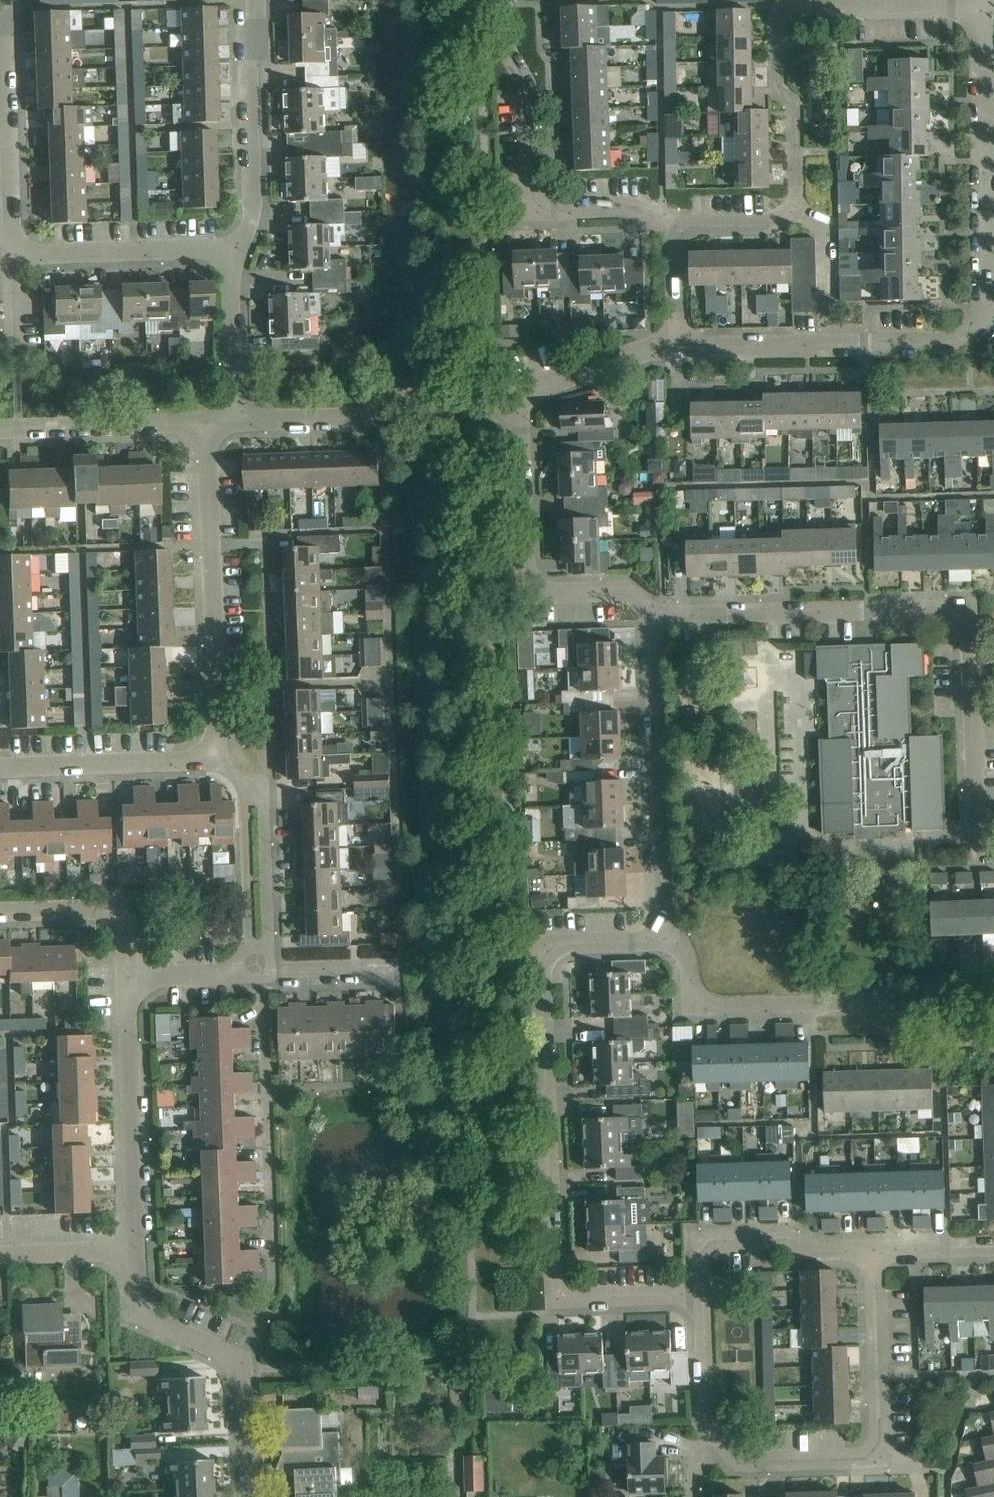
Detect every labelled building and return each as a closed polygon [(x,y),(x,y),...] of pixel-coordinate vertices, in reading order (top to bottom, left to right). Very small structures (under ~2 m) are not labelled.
[(329,1),(304,2),(304,15),(291,15),(292,40),(349,38),(348,32),(337,33),(337,29),(325,29),(324,16),(329,16),(329,1)] [(597,27),(596,6),(563,7),(563,20),(558,20),(558,28),(597,27)] [(657,12),(652,12),(652,6),(639,6),(640,12),(647,12),(647,26),(658,26),(657,12)] [(182,28),(216,27),(215,7),(181,8),(182,28)] [(35,32),(68,31),(67,11),(35,13),(35,32)] [(719,37),(752,36),(751,11),(719,11),(719,37)] [(115,29),(125,29),(124,12),(115,12),(115,18),(106,18),(106,29),(115,29)] [(131,29),(140,29),(140,12),(130,12),(131,29)] [(676,29),(675,12),(664,12),(665,30),(676,29)] [(658,26),(647,26),(648,40),(658,40),(658,26)] [(216,27),(182,28),(182,47),(216,46),(216,27)] [(558,28),(558,37),(564,36),(565,49),(573,49),(606,47),(606,46),(598,46),(597,27),(558,28)] [(125,48),(125,29),(115,29),(116,48),(125,48)] [(141,48),(140,29),(131,29),(131,48),(141,48)] [(69,50),(68,31),(35,32),(36,51),(69,50)] [(752,36),(719,37),(720,62),(752,61),(752,36)] [(349,44),(349,38),(292,40),(292,63),(306,63),(306,77),(312,77),(331,77),(330,61),(326,61),(326,48),(337,48),(337,44),(349,44)] [(665,45),(665,63),(676,62),(676,45),(665,45)] [(216,46),(182,47),(183,66),(217,65),(216,46)] [(573,49),(573,60),(567,60),(568,69),(607,67),(606,47),(573,49)] [(125,48),(116,48),(116,67),(126,67),(125,48)] [(141,67),(141,48),(131,48),(132,68),(141,67)] [(69,50),(36,51),(37,70),(69,69),(69,50)] [(648,67),(658,67),(658,53),(648,53),(648,67)] [(869,85),(926,84),(926,72),(929,72),(929,59),(891,60),(891,78),(869,78),(869,85)] [(382,75),(381,61),(369,61),(370,76),(382,75)] [(753,87),(752,61),(720,62),(720,87),(753,87)] [(217,65),(183,66),(183,85),(217,84),(217,65)] [(127,86),(126,67),(116,67),(117,87),(127,86)] [(142,86),(141,67),(132,68),(133,87),(142,86)] [(568,69),(568,77),(574,77),(574,89),(608,88),(607,67),(568,69)] [(658,67),(648,67),(649,81),(659,81),(658,67)] [(69,69),(37,70),(37,89),(70,88),(69,69)] [(676,70),(665,70),(666,88),(676,88),(676,70)] [(864,70),(850,70),(850,82),(864,82),(864,70)] [(370,76),(371,84),(382,83),(382,75),(370,76)] [(331,77),(312,77),(312,89),(285,90),(286,94),(281,96),(281,107),(286,110),(286,113),(325,112),(325,91),(340,91),(340,76),(331,77)] [(218,103),(217,84),(183,85),(184,104),(218,103)] [(926,95),(926,84),(869,85),(869,91),(891,91),(892,109),(930,108),(930,95),(926,95)] [(127,86),(117,87),(118,106),(127,106),(127,86)] [(142,86),(133,87),(133,106),(143,106),(143,100),(152,100),(152,89),(142,89),(142,86)] [(753,111),(753,87),(720,87),(720,113),(736,112),(753,112),(753,111)] [(71,107),(70,88),(37,89),(38,109),(71,107)] [(574,89),(575,101),(569,101),(569,109),(608,107),(608,88),(574,89)] [(649,108),(659,108),(659,93),(649,94),(649,108)] [(677,95),(666,95),(666,113),(677,113),(677,95)] [(219,123),(218,103),(184,104),(185,124),(219,123)] [(128,126),(127,106),(118,106),(118,126),(128,126)] [(143,106),(133,106),(134,127),(143,127),(143,106)] [(71,109),(71,107),(38,109),(38,110),(48,109),(49,128),(82,127),(82,109),(71,109)] [(569,109),(570,118),(575,118),(576,130),(609,128),(608,107),(569,109)] [(659,108),(649,108),(649,122),(660,122),(659,108)] [(930,108),(892,109),(892,126),(870,126),(870,132),(927,132),(926,120),(930,120),(930,108)] [(769,111),(753,111),(753,112),(736,112),(737,137),(769,137),(769,111)] [(325,112),(286,113),(286,116),(282,118),(282,129),(287,132),(287,134),(314,133),(315,146),(354,145),(353,132),(326,133),(325,112)] [(677,138),(677,120),(666,120),(666,138),(677,138)] [(128,126),(118,126),(119,145),(129,145),(128,126)] [(83,146),(82,127),(49,128),(49,147),(83,146)] [(609,128),(576,130),(576,142),(571,142),(571,150),(610,149),(609,128)] [(182,152),(216,151),(215,131),(181,132),(182,152)] [(927,143),(927,132),(870,132),(870,139),(892,139),(892,156),(920,156),(930,156),(930,143),(927,143)] [(135,153),(144,153),(144,133),(134,133),(135,153)] [(650,148),(660,148),(660,134),(649,134),(650,148)] [(770,162),(769,137),(737,137),(737,162),(770,162)] [(367,144),(354,145),(354,158),(367,158),(367,144)] [(129,145),(119,145),(120,164),(129,164),(129,145)] [(354,145),(315,146),(315,157),(288,158),(289,181),(328,179),(327,159),(354,158),(354,145)] [(678,163),(677,145),(666,145),(667,163),(678,163)] [(83,146),(49,147),(50,167),(84,166),(83,146)] [(660,148),(650,148),(650,163),(660,162),(660,148)] [(610,149),(571,150),(571,159),(577,158),(577,171),(611,170),(610,149)] [(216,170),(216,151),(182,152),(183,171),(216,170)] [(145,172),(144,153),(135,153),(135,173),(145,172)] [(920,156),(892,156),(869,156),(863,174),(860,174),(860,181),(916,180),(916,169),(920,169),(920,156)] [(770,162),(737,162),(724,162),(724,176),(737,176),(737,188),(770,187),(770,162)] [(129,164),(120,164),(109,165),(109,184),(120,184),(130,183),(129,164)] [(84,166),(50,167),(51,186),(84,185),(84,166)] [(217,189),(216,170),(183,171),(183,190),(217,189)] [(667,189),(678,189),(678,175),(678,170),(667,171),(667,175),(667,189)] [(146,191),(145,172),(135,173),(136,192),(146,191)] [(328,179),(289,181),(290,202),(317,201),(317,213),(345,214),(344,201),(328,201),(328,179)] [(916,180),(860,181),(860,187),(882,187),(882,204),(920,204),(920,191),(917,191),(916,180)] [(852,190),(852,182),(839,182),(840,190),(852,190)] [(130,183),(120,184),(121,203),(130,202),(130,183)] [(85,204),(84,185),(51,186),(51,205),(85,204)] [(217,189),(183,190),(184,209),(218,208),(217,189)] [(146,191),(136,192),(137,211),(146,211),(146,191)] [(131,222),(130,202),(121,203),(121,222),(131,222)] [(85,204),(51,205),(52,224),(86,223),(85,204)] [(171,204),(151,205),(151,219),(171,218),(171,204)] [(920,204),(882,204),(883,222),(861,222),(861,229),(917,228),(917,217),(921,216),(920,204)] [(345,214),(317,213),(318,225),(291,226),(291,249),(330,248),(341,247),(341,235),(346,235),(345,214)] [(917,228),(861,229),(861,235),(883,235),(883,253),(921,252),(921,239),(917,239),(917,228)] [(792,251),(816,251),(816,238),(792,239),(792,251)] [(572,302),(570,268),(570,260),(558,260),(558,247),(548,247),(548,251),(536,251),(538,287),(551,287),(551,298),(565,297),(565,294),(571,294),(572,302)] [(330,248),(291,249),(292,270),(319,269),(320,282),(347,281),(346,259),(330,260),(330,248)] [(538,287),(536,251),(525,252),(524,248),(515,248),(515,262),(504,262),(505,296),(511,296),(511,299),(525,299),(525,288),(538,287)] [(792,251),(767,252),(767,284),(792,284),(792,275),(792,263),(792,251)] [(816,251),(792,251),(792,263),(816,263),(816,251)] [(603,257),(604,293),(617,292),(617,303),(631,302),(631,299),(638,299),(636,265),(625,266),(624,252),(614,252),(614,256),(603,257)] [(717,285),(716,252),(691,253),(691,285),(717,285)] [(742,285),(741,252),(716,252),(717,285),(742,285)] [(767,284),(767,252),(741,252),(742,285),(767,284)] [(921,252),(883,253),(883,270),(861,271),(861,277),(918,276),(918,265),(921,264),(921,252)] [(581,267),(570,268),(572,302),(578,301),(578,305),(592,304),(591,293),(604,293),(603,257),(591,257),(591,253),(581,254),(581,267)] [(816,275),(816,263),(792,263),(792,275),(816,275)] [(816,275),(792,275),(792,284),(792,287),(817,287),(816,275)] [(918,287),(918,276),(861,277),(862,283),(883,283),(884,301),(922,300),(922,287),(918,287)] [(189,293),(178,293),(179,328),(186,327),(186,330),(200,330),(199,319),(213,318),(212,282),(199,283),(199,279),(189,279),(189,293)] [(157,285),(144,285),(146,321),(160,320),(160,331),(174,331),(174,328),(179,328),(178,293),(167,294),(166,280),(156,281),(157,285)] [(146,321),(144,285),(132,285),(132,281),(122,282),(122,295),(111,296),(112,330),(119,330),(119,333),(133,332),(133,321),(146,321)] [(348,293),(347,281),(320,282),(320,293),(320,294),(348,293)] [(89,287),(77,287),(79,323),(93,323),(93,334),(107,333),(107,330),(112,330),(111,296),(99,296),(99,283),(89,283),(89,287)] [(79,323),(77,287),(65,288),(64,284),(54,284),(55,298),(44,298),(44,292),(43,292),(44,332),(52,332),(52,335),(67,335),(66,324),(79,323)] [(817,299),(817,287),(792,287),(793,300),(817,299)] [(271,295),(272,318),(311,317),(321,316),(320,294),(320,293),(271,295)] [(768,297),(768,313),(779,313),(778,296),(768,297)] [(718,314),(717,297),(707,298),(707,314),(718,314)] [(728,297),(717,297),(718,314),(728,314),(728,297)] [(768,313),(768,297),(757,297),(757,313),(768,313)] [(817,299),(793,300),(793,312),(817,312),(817,299)] [(311,317),(272,318),(273,339),(278,339),(279,351),(321,349),(320,336),(311,336),(311,317)] [(641,320),(637,324),(637,330),(647,330),(646,320),(641,320)] [(518,325),(502,326),(502,337),(518,337),(518,325)] [(180,357),(168,357),(168,366),(180,366),(180,357)] [(107,358),(103,362),(103,368),(113,368),(113,358),(107,358)] [(813,394),(789,395),(790,435),(799,435),(799,429),(813,429),(813,394)] [(837,394),(813,394),(813,429),(829,428),(829,434),(837,434),(837,394)] [(862,394),(837,394),(837,434),(838,434),(838,428),(853,428),(853,434),(862,434),(862,394)] [(790,435),(789,395),(765,395),(765,403),(766,429),(781,429),(781,435),(790,435)] [(741,403),(741,444),(751,443),(751,437),(767,437),(766,429),(765,403),(755,403),(753,399),(745,399),(743,403),(741,403)] [(586,441),(603,441),(615,441),(615,428),(614,417),(605,418),(605,402),(562,404),(563,431),(586,430),(586,441)] [(741,444),(741,403),(717,404),(718,438),(733,438),(733,444),(741,444)] [(648,439),(658,438),(657,404),(647,404),(648,439)] [(718,438),(717,404),(693,404),(694,444),(703,444),(703,438),(718,438)] [(992,474),(992,491),(993,491),(993,422),(977,423),(978,455),(993,455),(993,474),(992,474)] [(954,475),(953,423),(929,424),(930,457),(945,456),(946,475),(953,475),(954,475)] [(977,423),(953,423),(954,475),(962,475),(962,456),(978,455),(977,423)] [(929,424),(904,425),(905,458),(906,477),(915,476),(914,457),(930,457),(929,424)] [(905,458),(904,425),(880,425),(882,478),(891,477),(890,458),(905,458)] [(603,441),(586,441),(569,442),(570,454),(556,454),(556,464),(560,464),(561,476),(597,474),(596,461),(607,461),(606,447),(603,447),(603,441)] [(356,452),(357,485),(379,484),(378,451),(356,452)] [(335,486),(334,452),(311,453),(313,487),(335,486)] [(357,485),(356,452),(334,452),(335,486),(357,485)] [(145,467),(147,467),(147,453),(128,454),(129,467),(131,505),(146,505),(145,467)] [(313,487),(311,453),(289,454),(290,488),(313,487)] [(289,454),(267,455),(268,488),(290,488),(289,454)] [(268,488),(267,455),(245,456),(246,489),(268,488)] [(95,456),(83,457),(85,504),(95,503),(95,506),(100,506),(99,469),(104,468),(103,457),(95,458),(95,456)] [(37,471),(39,471),(38,457),(20,457),(21,471),(22,471),(23,509),(39,508),(37,471)] [(85,504),(83,457),(72,457),(72,458),(64,459),(64,470),(68,470),(69,507),(75,507),(75,504),(85,504)] [(717,482),(717,471),(717,465),(693,466),(693,482),(717,482)] [(160,466),(147,467),(145,467),(146,505),(154,504),(154,513),(162,513),(160,466)] [(129,467),(114,468),(116,515),(126,515),(125,505),(131,505),(129,467)] [(114,468),(104,468),(99,469),(100,506),(110,506),(111,515),(116,515),(114,468)] [(831,468),(813,469),(813,480),(831,479),(831,468)] [(838,468),(838,479),(855,479),(855,468),(838,468)] [(765,470),(765,481),(783,480),(783,469),(765,470)] [(813,480),(813,469),(798,469),(798,480),(813,480)] [(53,470),(39,471),(37,471),(39,508),(46,508),(47,517),(54,517),(53,470)] [(64,470),(53,470),(54,517),(60,517),(60,508),(69,507),(68,470),(64,470)] [(765,481),(765,470),(750,470),(750,481),(765,481)] [(22,471),(21,471),(8,472),(10,518),(17,518),(17,509),(23,509),(22,471)] [(735,471),(717,471),(717,482),(735,481),(735,471)] [(597,474),(561,476),(561,487),(557,488),(558,497),(571,497),(572,508),(606,507),(609,507),(608,487),(597,487),(597,474)] [(913,479),(904,479),(904,489),(913,489),(913,479)] [(887,493),(887,483),(876,483),(876,493),(887,493)] [(831,497),(830,486),(813,487),(813,497),(831,497)] [(847,486),(830,486),(831,497),(847,496),(847,486)] [(783,498),(782,487),(766,488),(766,498),(783,498)] [(799,487),(782,487),(783,498),(799,497),(799,487)] [(713,499),(713,488),(696,489),(696,499),(713,499)] [(735,499),(735,488),(718,488),(718,499),(735,499)] [(751,488),(735,488),(735,499),(751,498),(751,488)] [(655,496),(646,497),(646,505),(655,505),(655,496)] [(899,516),(899,507),(899,504),(886,504),(886,516),(899,516)] [(939,536),(923,536),(924,570),(948,570),(947,517),(947,505),(938,506),(939,536)] [(606,507),(572,508),(572,520),(559,520),(559,530),(563,530),(563,542),(600,540),(599,527),(609,527),(609,513),(606,513),(606,507)] [(907,507),(899,507),(899,516),(899,537),(900,571),(924,570),(923,536),(907,536),(907,507)] [(986,516),(986,535),(972,535),(972,569),(993,568),(993,515),(986,516)] [(955,516),(947,517),(948,570),(972,569),(972,535),(956,535),(955,516)] [(357,526),(357,517),(343,518),(343,527),(357,526)] [(371,517),(357,517),(357,526),(372,526),(371,517)] [(900,571),(899,537),(883,537),(883,518),(874,518),(875,551),(876,571),(900,571)] [(314,528),(314,519),(300,520),(300,529),(314,528)] [(328,519),(314,519),(314,528),(328,528),(328,519)] [(116,520),(101,521),(101,530),(116,529),(116,520)] [(270,521),(270,530),(284,530),(284,520),(270,521)] [(270,530),(270,521),(256,522),(256,531),(270,530)] [(832,531),(833,565),(858,564),(856,524),(847,524),(847,530),(832,531)] [(809,565),(808,525),(799,526),(799,532),(784,532),(784,540),(786,566),(809,565)] [(833,565),(832,531),(817,531),(817,525),(808,525),(809,565),(833,565)] [(163,538),(173,538),(174,538),(174,526),(162,526),(163,538)] [(652,526),(642,526),(642,536),(652,536),(652,526)] [(143,529),(144,543),(157,542),(156,528),(143,529)] [(106,534),(106,540),(112,544),(118,540),(118,534),(111,530),(106,534)] [(769,534),(760,535),(761,575),(786,574),(786,566),(784,540),(769,540),(769,534)] [(341,535),(326,535),(298,536),(299,548),(285,549),(286,563),(277,564),(278,571),(320,570),(319,554),(342,553),(341,535)] [(761,575),(760,535),(752,535),(752,541),(737,541),(738,575),(761,575)] [(715,576),(714,536),(712,536),(712,542),(697,542),(697,536),(688,537),(689,577),(715,576)] [(721,536),(714,536),(715,576),(738,575),(737,541),(721,542),(721,536)] [(600,540),(563,542),(564,553),(560,553),(560,563),(574,563),(574,574),(608,573),(608,567),(611,567),(611,553),(600,553),(600,540)] [(655,545),(644,545),(644,558),(655,558),(655,545)] [(136,571),(170,570),(169,550),(135,551),(136,571)] [(88,573),(98,572),(97,553),(88,554),(88,573)] [(71,573),(80,572),(79,554),(70,554),(71,573)] [(29,574),(28,555),(0,556),(0,575),(29,574)] [(382,568),(373,568),(366,568),(366,577),(383,576),(382,568)] [(333,569),(320,570),(278,571),(278,579),(286,578),(287,592),(320,591),(320,579),(334,579),(333,569)] [(170,570),(136,571),(137,590),(171,589),(170,570)] [(81,592),(80,572),(71,573),(71,592),(81,592)] [(98,592),(98,572),(88,573),(89,592),(98,592)] [(29,574),(0,575),(0,595),(29,594),(29,574)] [(171,608),(171,589),(137,590),(137,610),(171,608)] [(330,591),(320,591),(287,592),(287,606),(279,607),(279,614),(331,613),(331,608),(333,606),(332,598),(331,596),(330,591)] [(81,592),(71,592),(72,611),(82,611),(81,592)] [(99,611),(98,592),(89,592),(89,611),(99,611)] [(0,595),(0,614),(30,613),(29,594),(0,595)] [(368,611),(384,611),(383,602),(367,602),(368,611)] [(171,608),(137,610),(138,629),(172,628),(171,608)] [(83,631),(82,611),(72,611),(73,631),(83,631)] [(100,630),(99,611),(89,611),(90,631),(100,630)] [(384,619),(384,611),(368,611),(368,620),(384,619)] [(335,612),(331,613),(279,614),(279,622),(288,621),(288,635),(334,633),(336,633),(335,612)] [(30,613),(0,614),(0,633),(31,632),(39,632),(38,624),(30,624),(30,613)] [(173,647),(172,628),(138,629),(139,647),(139,649),(163,647),(173,647)] [(100,630),(90,631),(91,649),(100,649),(100,630)] [(83,650),(83,631),(73,631),(74,650),(83,650)] [(531,631),(518,631),(519,645),(532,645),(532,644),(531,631)] [(31,632),(0,633),(0,653),(9,652),(31,652),(31,632)] [(334,633),(288,635),(289,650),(280,650),(281,657),(322,656),(335,655),(334,633)] [(581,668),(619,666),(618,643),(591,644),(591,633),(567,634),(567,646),(580,645),(581,668)] [(373,639),(374,667),(386,667),(385,638),(373,639)] [(374,667),(373,639),(361,639),(363,667),(374,667)] [(854,646),(818,647),(818,651),(818,667),(819,679),(827,678),(828,689),(829,739),(820,740),(823,814),(824,834),(905,831),(905,827),(913,827),(913,831),(922,830),(945,829),(943,765),(942,736),(911,737),(911,717),(910,685),(910,676),(925,675),(924,646),(924,644),(903,644),(874,645),(854,646)] [(139,649),(139,647),(129,648),(130,668),(163,666),(163,647),(139,649)] [(101,669),(100,649),(91,649),(91,669),(101,669)] [(83,650),(74,650),(74,668),(84,668),(83,650)] [(42,651),(31,652),(9,652),(10,671),(43,670),(42,651)] [(323,678),(322,656),(281,657),(281,665),(290,665),(290,679),(323,678)] [(164,686),(163,666),(130,668),(131,687),(164,686)] [(619,666),(581,668),(581,669),(569,669),(569,691),(563,691),(563,704),(569,704),(569,703),(593,702),(593,691),(620,690),(619,666)] [(85,688),(84,668),(74,668),(75,688),(85,688)] [(101,669),(91,669),(92,688),(106,688),(105,677),(101,677),(101,669)] [(43,670),(10,671),(10,690),(44,689),(43,670)] [(164,686),(131,687),(131,706),(165,705),(164,686)] [(85,688),(75,688),(75,690),(71,690),(71,704),(76,704),(76,707),(86,707),(85,688)] [(106,688),(92,688),(92,708),(102,707),(101,689),(106,689),(106,688)] [(44,689),(10,690),(11,710),(44,708),(44,689)] [(336,702),(321,703),(320,690),(287,692),(287,706),(279,707),(279,714),(321,712),(336,712),(336,702)] [(607,709),(618,709),(617,690),(607,691),(607,709)] [(387,698),(375,699),(376,728),(388,728),(387,698)] [(376,728),(375,699),(364,699),(365,729),(376,728)] [(569,703),(569,704),(570,715),(582,714),(583,737),(621,735),(621,712),(593,713),(593,702),(569,703)] [(165,705),(131,706),(132,726),(165,725),(165,705)] [(86,723),(86,707),(76,707),(77,723),(86,723)] [(102,722),(102,707),(92,708),(93,723),(102,722)] [(44,708),(11,710),(12,729),(45,728),(44,708)] [(322,734),(321,712),(279,714),(279,722),(288,721),(288,735),(322,734)] [(322,734),(288,735),(289,750),(280,750),(280,757),(323,756),(339,756),(338,746),(323,747),(322,734)] [(389,742),(388,734),(372,734),(372,743),(389,742)] [(621,735),(583,737),(584,759),(563,760),(564,772),(595,771),(595,760),(622,759),(621,735)] [(323,756),(280,757),(281,765),(289,764),(290,779),(324,778),(323,766),(351,765),(351,755),(339,756),(323,756)] [(596,782),(595,771),(564,772),(564,784),(585,783),(586,805),(624,804),(623,781),(596,782)] [(380,789),(390,788),(390,776),(357,778),(357,790),(380,789)] [(210,785),(210,803),(212,837),(212,844),(221,844),(221,836),(234,836),(233,802),(221,803),(221,784),(210,785)] [(190,845),(188,785),(177,786),(178,804),(166,805),(167,838),(181,838),(182,846),(190,845)] [(212,837),(210,803),(199,804),(198,785),(188,785),(190,845),(198,845),(198,837),(212,837)] [(145,847),(143,787),(133,787),(133,806),(122,806),(123,840),(137,839),(138,847),(145,847)] [(154,787),(143,787),(145,847),(155,847),(154,839),(167,838),(166,805),(155,805),(154,787)] [(390,788),(380,789),(381,801),(391,800),(390,788)] [(296,827),(338,826),(337,804),(345,804),(345,791),(317,793),(318,804),(304,805),(305,820),(296,820),(296,827)] [(77,820),(65,820),(67,854),(80,853),(81,861),(89,861),(87,801),(76,801),(77,820)] [(87,801),(89,861),(97,861),(97,853),(111,852),(110,819),(98,819),(97,801),(87,801)] [(53,802),(43,803),(45,862),(53,862),(53,854),(67,854),(65,820),(54,821),(53,802)] [(45,862),(43,803),(32,803),(33,821),(21,822),(22,855),(36,855),(36,862),(45,862)] [(21,822),(9,822),(9,804),(0,804),(0,858),(0,864),(9,863),(9,856),(22,855),(21,822)] [(624,804),(586,805),(586,817),(565,818),(566,841),(574,840),(598,839),(598,828),(625,827),(624,804)] [(338,826),(296,827),(297,835),(305,834),(306,849),(338,847),(338,826)] [(376,846),(392,845),(392,836),(376,837),(376,846)] [(598,850),(598,839),(574,840),(575,863),(588,863),(588,875),(626,873),(626,849),(598,850)] [(392,845),(376,846),(376,855),(393,854),(392,845)] [(338,847),(306,849),(306,863),(298,863),(298,870),(339,869),(338,847)] [(158,868),(146,869),(146,881),(158,880),(158,868)] [(340,890),(339,869),(298,870),(298,878),(307,877),(308,892),(340,890)] [(956,873),(957,884),(973,883),(973,872),(956,873)] [(981,872),(981,883),(993,882),(993,872),(981,872)] [(626,873),(588,875),(589,897),(568,898),(569,910),(601,908),(600,897),(627,896),(626,873)] [(931,874),(931,880),(931,885),(948,884),(948,873),(931,874)] [(881,888),(880,876),(868,876),(869,888),(881,888)] [(378,889),(394,888),(393,879),(377,880),(378,889)] [(394,897),(394,888),(378,889),(378,898),(394,897)] [(340,890),(308,892),(308,906),(299,906),(300,914),(341,912),(340,890)] [(546,906),(543,894),(532,897),(535,909),(546,906)] [(982,901),(957,902),(958,935),(983,934),(982,901)] [(982,901),(983,934),(993,933),(993,901),(982,901)] [(958,935),(957,902),(932,903),(934,935),(958,935)] [(341,912),(300,914),(300,921),(309,921),(309,936),(323,935),(323,947),(351,946),(351,933),(342,933),(341,912)] [(383,944),(396,944),(395,935),(383,935),(383,944)] [(9,949),(9,941),(0,941),(0,975),(8,975),(10,974),(9,949)] [(55,981),(53,947),(40,948),(40,944),(31,945),(32,982),(55,981)] [(10,974),(8,975),(8,983),(20,982),(20,995),(33,994),(32,982),(31,945),(22,945),(22,948),(9,949),(10,974)] [(53,947),(55,981),(77,980),(76,962),(81,962),(81,949),(75,949),(75,946),(53,947)] [(592,996),(631,995),(630,974),(647,973),(646,960),(618,961),(619,973),(591,974),(592,996)] [(631,995),(592,996),(593,1018),(623,1017),(624,1029),(648,1028),(648,1015),(632,1016),(631,995)] [(384,1001),(376,1002),(377,1057),(397,1056),(395,1005),(384,1005),(384,1001)] [(358,1057),(356,1006),(346,1006),(345,1002),(337,1003),(339,1058),(358,1057)] [(367,1006),(356,1006),(358,1057),(377,1057),(376,1002),(366,1002),(367,1006)] [(339,1058),(337,1003),(328,1003),(328,1007),(318,1007),(319,1059),(339,1058)] [(300,1059),(298,1004),(290,1004),(290,1008),(279,1009),(280,1060),(300,1059)] [(307,1004),(298,1004),(300,1059),(319,1059),(318,1007),(307,1008),(307,1004)] [(192,1040),(251,1038),(251,1028),(233,1029),(232,1017),(191,1018),(192,1040)] [(78,1018),(64,1018),(65,1028),(78,1028),(78,1018)] [(34,1020),(11,1021),(12,1030),(34,1029),(34,1020)] [(34,1020),(34,1029),(49,1029),(48,1020),(34,1020)] [(0,1021),(0,1031),(12,1030),(11,1021),(0,1021)] [(786,1036),(785,1024),(777,1024),(777,1036),(786,1036)] [(793,1024),(785,1024),(786,1036),(794,1036),(793,1024)] [(740,1038),(740,1025),(731,1026),(732,1038),(740,1038)] [(748,1025),(740,1025),(740,1038),(748,1037),(748,1025)] [(709,1038),(717,1038),(717,1026),(709,1026),(709,1038)] [(648,1028),(624,1029),(624,1041),(594,1042),(595,1064),(634,1063),(633,1053),(641,1052),(645,1048),(645,1041),(649,1041),(648,1028)] [(57,1058),(95,1057),(95,1048),(92,1048),(91,1035),(56,1036),(57,1058)] [(252,1049),(251,1038),(192,1040),(192,1049),(200,1049),(200,1062),(234,1061),(233,1050),(252,1049)] [(786,1044),(763,1045),(764,1081),(777,1080),(778,1088),(787,1088),(786,1044)] [(786,1044),(787,1088),(796,1088),(796,1080),(810,1080),(809,1044),(786,1044)] [(741,1089),(740,1045),(717,1046),(718,1082),(719,1082),(732,1082),(732,1090),(741,1089)] [(764,1081),(763,1045),(740,1045),(741,1089),(751,1089),(751,1081),(764,1081)] [(718,1082),(717,1046),(694,1047),(695,1083),(709,1082),(709,1090),(719,1090),(719,1082),(718,1082)] [(16,1061),(27,1061),(27,1048),(16,1048),(16,1061)] [(96,1067),(95,1057),(57,1058),(58,1081),(93,1079),(92,1067),(96,1067)] [(7,1060),(0,1060),(0,1083),(8,1082),(7,1060)] [(27,1074),(27,1061),(16,1061),(16,1074),(27,1074)] [(234,1061),(200,1062),(201,1076),(193,1077),(193,1085),(253,1083),(253,1072),(234,1073),(234,1061)] [(634,1063),(595,1064),(596,1086),(614,1085),(615,1098),(651,1096),(651,1083),(647,1083),(646,1078),(642,1074),(634,1074),(634,1063)] [(906,1109),(905,1070),(878,1071),(879,1110),(906,1109)] [(932,1070),(905,1070),(906,1109),(933,1108),(932,1070)] [(879,1110),(878,1071),(851,1072),(852,1110),(879,1110)] [(852,1110),(851,1072),(824,1073),(825,1111),(852,1110)] [(93,1079),(58,1081),(59,1103),(97,1102),(97,1092),(93,1093),(93,1079)] [(8,1082),(0,1083),(0,1105),(9,1105),(8,1082)] [(253,1083),(193,1085),(194,1094),(202,1093),(202,1107),(235,1106),(235,1094),(253,1094),(253,1083)] [(694,1084),(681,1084),(681,1096),(694,1096),(694,1084)] [(993,1112),(993,1085),(983,1085),(984,1112),(993,1112)] [(957,1087),(947,1087),(947,1095),(957,1095),(957,1087)] [(18,1105),(29,1105),(29,1093),(18,1093),(18,1105)] [(786,1095),(776,1095),(776,1107),(786,1107),(786,1095)] [(97,1111),(97,1102),(59,1103),(60,1124),(60,1125),(86,1125),(94,1124),(94,1111),(97,1111)] [(694,1102),(679,1102),(680,1139),(695,1139),(694,1102)] [(585,1144),(622,1143),(642,1142),(642,1118),(642,1104),(614,1105),(615,1117),(584,1119),(585,1144)] [(10,1119),(9,1105),(0,1105),(1,1119),(10,1119)] [(29,1118),(29,1105),(18,1105),(18,1118),(29,1118)] [(235,1106),(202,1107),(203,1121),(195,1121),(195,1129),(255,1127),(254,1117),(236,1117),(235,1106)] [(984,1112),(985,1139),(993,1139),(993,1112),(984,1112)] [(961,1113),(948,1114),(948,1123),(961,1122),(961,1113)] [(846,1123),(843,1127),(843,1133),(853,1133),(852,1123),(846,1123)] [(60,1125),(60,1124),(52,1125),(53,1148),(90,1146),(90,1137),(87,1137),(86,1125),(60,1125)] [(255,1127),(195,1129),(178,1130),(179,1139),(195,1138),(203,1138),(204,1151),(237,1150),(237,1139),(255,1138),(255,1127)] [(11,1150),(22,1149),(22,1137),(11,1137),(11,1150)] [(985,1139),(986,1166),(993,1166),(993,1139),(985,1139)] [(962,1140),(949,1141),(949,1150),(962,1149),(962,1140)] [(623,1154),(622,1143),(585,1144),(586,1169),(616,1168),(617,1180),(645,1179),(644,1166),(631,1166),(630,1154),(623,1154)] [(90,1146),(53,1148),(54,1170),(88,1169),(87,1155),(91,1155),(90,1146)] [(22,1149),(11,1150),(11,1162),(22,1162),(22,1149)] [(237,1150),(204,1151),(204,1165),(196,1165),(197,1174),(256,1172),(256,1161),(237,1162),(237,1150)] [(821,1154),(821,1167),(820,1167),(820,1174),(807,1174),(808,1212),(831,1211),(830,1166),(829,1154),(821,1154)] [(769,1199),(767,1155),(758,1155),(758,1163),(745,1164),(746,1200),(769,1199)] [(767,1155),(769,1199),(792,1198),(791,1162),(777,1163),(777,1155),(767,1155)] [(723,1200),(722,1156),(712,1157),(713,1165),(699,1165),(700,1201),(723,1200)] [(731,1156),(722,1156),(723,1200),(746,1200),(745,1164),(731,1164),(731,1156)] [(912,1172),(899,1172),(900,1209),(923,1208),(922,1163),(912,1164),(912,1172)] [(922,1163),(923,1208),(946,1207),(945,1171),(930,1171),(930,1163),(922,1163)] [(877,1209),(876,1165),(866,1165),(867,1173),(853,1173),(854,1210),(877,1209)] [(900,1209),(899,1172),(885,1173),(884,1165),(876,1165),(877,1209),(900,1209)] [(854,1210),(853,1173),(839,1174),(839,1166),(830,1166),(831,1211),(854,1210)] [(88,1181),(88,1169),(54,1170),(55,1192),(92,1191),(92,1181),(88,1181)] [(256,1172),(197,1174),(197,1182),(205,1182),(205,1196),(239,1194),(238,1183),(257,1182),(256,1172)] [(13,1194),(24,1194),(24,1181),(13,1181),(13,1194)] [(588,1227),(626,1225),(625,1213),(633,1213),(632,1201),(646,1201),(645,1187),(617,1188),(618,1200),(588,1201),(588,1227)] [(164,1189),(164,1197),(175,1197),(175,1188),(164,1189)] [(92,1191),(55,1192),(56,1214),(89,1213),(89,1199),(92,1199),(92,1191)] [(24,1194),(13,1194),(13,1206),(24,1206),(24,1194)] [(206,1210),(198,1210),(168,1211),(168,1219),(192,1218),(198,1218),(258,1216),(258,1205),(239,1206),(239,1194),(205,1196),(206,1210)] [(769,1219),(769,1207),(760,1207),(761,1219),(769,1219)] [(777,1207),(769,1207),(769,1219),(778,1219),(777,1207)] [(724,1220),(723,1208),(715,1209),(715,1221),(724,1220)] [(723,1208),(724,1220),(732,1220),(731,1208),(723,1208)] [(258,1227),(258,1216),(198,1218),(199,1227),(207,1226),(207,1240),(240,1239),(240,1227),(258,1227)] [(923,1228),(923,1216),(914,1217),(915,1228),(923,1228)] [(923,1216),(923,1228),(931,1228),(931,1216),(923,1216)] [(885,1217),(877,1218),(877,1230),(886,1229),(885,1217)] [(877,1230),(877,1218),(869,1218),(869,1230),(877,1230)] [(832,1231),(832,1219),(823,1219),(824,1231),(832,1231)] [(832,1219),(832,1231),(840,1231),(840,1219),(832,1219)] [(648,1224),(626,1225),(588,1227),(589,1252),(620,1251),(620,1263),(648,1262),(648,1249),(645,1249),(644,1226),(648,1226),(648,1224)] [(240,1239),(207,1240),(208,1254),(200,1254),(200,1263),(260,1260),(259,1250),(241,1251),(240,1239)] [(260,1260),(200,1263),(200,1271),(208,1271),(209,1285),(242,1284),(242,1272),(260,1271),(260,1260)] [(802,1290),(836,1289),(835,1270),(801,1271),(802,1290)] [(762,1285),(772,1284),(771,1272),(762,1272),(762,1285)] [(973,1287),(974,1321),(990,1321),(990,1340),(993,1340),(993,1286),(973,1287)] [(974,1321),(973,1287),(949,1288),(950,1322),(951,1322),(951,1341),(960,1341),(959,1322),(974,1321)] [(950,1322),(949,1288),(925,1289),(927,1342),(935,1341),(935,1323),(950,1322)] [(836,1308),(836,1289),(802,1290),(803,1309),(836,1308)] [(763,1310),(772,1310),(772,1298),(762,1298),(763,1310)] [(81,1365),(80,1341),(79,1324),(63,1324),(62,1305),(22,1306),(23,1326),(23,1333),(26,1333),(27,1367),(81,1365)] [(836,1308),(803,1309),(803,1329),(837,1328),(836,1308)] [(773,1323),(772,1310),(763,1310),(763,1323),(773,1323)] [(837,1328),(803,1329),(804,1348),(814,1348),(814,1347),(837,1346),(837,1328)] [(650,1370),(649,1331),(627,1332),(628,1360),(616,1360),(617,1388),(630,1387),(629,1371),(650,1370)] [(671,1331),(649,1331),(650,1370),(671,1369),(672,1386),(685,1385),(684,1357),(672,1358),(671,1331)] [(617,1388),(616,1360),(604,1360),(603,1333),(581,1334),(583,1373),(604,1372),(604,1389),(617,1388)] [(583,1373),(581,1334),(559,1335),(560,1362),(548,1363),(549,1391),(562,1390),(562,1374),(583,1373)] [(764,1349),(774,1349),(773,1336),(763,1336),(764,1349)] [(847,1346),(837,1346),(814,1347),(814,1348),(814,1366),(848,1365),(847,1346)] [(774,1349),(764,1349),(764,1362),(774,1361),(774,1349)] [(985,1370),(993,1369),(993,1357),(984,1358),(985,1370)] [(975,1358),(963,1358),(963,1370),(975,1370),(975,1358)] [(130,1363),(130,1376),(158,1374),(158,1361),(130,1363)] [(848,1385),(848,1365),(814,1366),(815,1386),(848,1385)] [(765,1387),(775,1387),(774,1374),(765,1375),(765,1387)] [(167,1406),(205,1403),(204,1376),(158,1379),(159,1391),(166,1391),(167,1406)] [(89,1386),(87,1394),(90,1399),(100,1393),(94,1383),(89,1386)] [(849,1404),(848,1385),(815,1386),(816,1405),(849,1404)] [(485,1387),(486,1412),(509,1412),(508,1387),(485,1387)] [(775,1400),(775,1387),(765,1387),(765,1400),(775,1400)] [(113,1399),(113,1403),(116,1406),(120,1406),(123,1403),(123,1399),(120,1396),(116,1396),(113,1399)] [(205,1403),(167,1406),(168,1420),(160,1420),(161,1433),(207,1430),(205,1403)] [(849,1404),(816,1405),(816,1424),(850,1424),(849,1404)] [(341,1452),(339,1432),(323,1433),(322,1408),(278,1410),(280,1451),(301,1450),(302,1473),(303,1473),(301,1479),(296,1477),(297,1496),(337,1496),(336,1486),(343,1485),(341,1452)] [(766,1413),(766,1426),(776,1426),(775,1413),(766,1413)] [(631,1414),(619,1415),(619,1426),(631,1425),(631,1414)] [(20,1426),(8,1445),(21,1454),(33,1434),(20,1426)] [(131,1449),(134,1449),(155,1448),(155,1436),(130,1437),(131,1449)] [(655,1443),(613,1444),(614,1464),(615,1469),(617,1472),(621,1475),(626,1476),(630,1476),(631,1493),(645,1493),(665,1492),(665,1457),(656,1457),(655,1443)] [(155,1448),(134,1449),(135,1462),(160,1460),(160,1447),(155,1448)] [(466,1491),(484,1491),(484,1456),(466,1457),(466,1491)] [(175,1488),(214,1486),(212,1459),(166,1462),(167,1474),(174,1473),(175,1488)] [(62,1485),(46,1485),(47,1496),(62,1496),(62,1485)] [(175,1488),(175,1496),(214,1496),(214,1486),(175,1488)]
